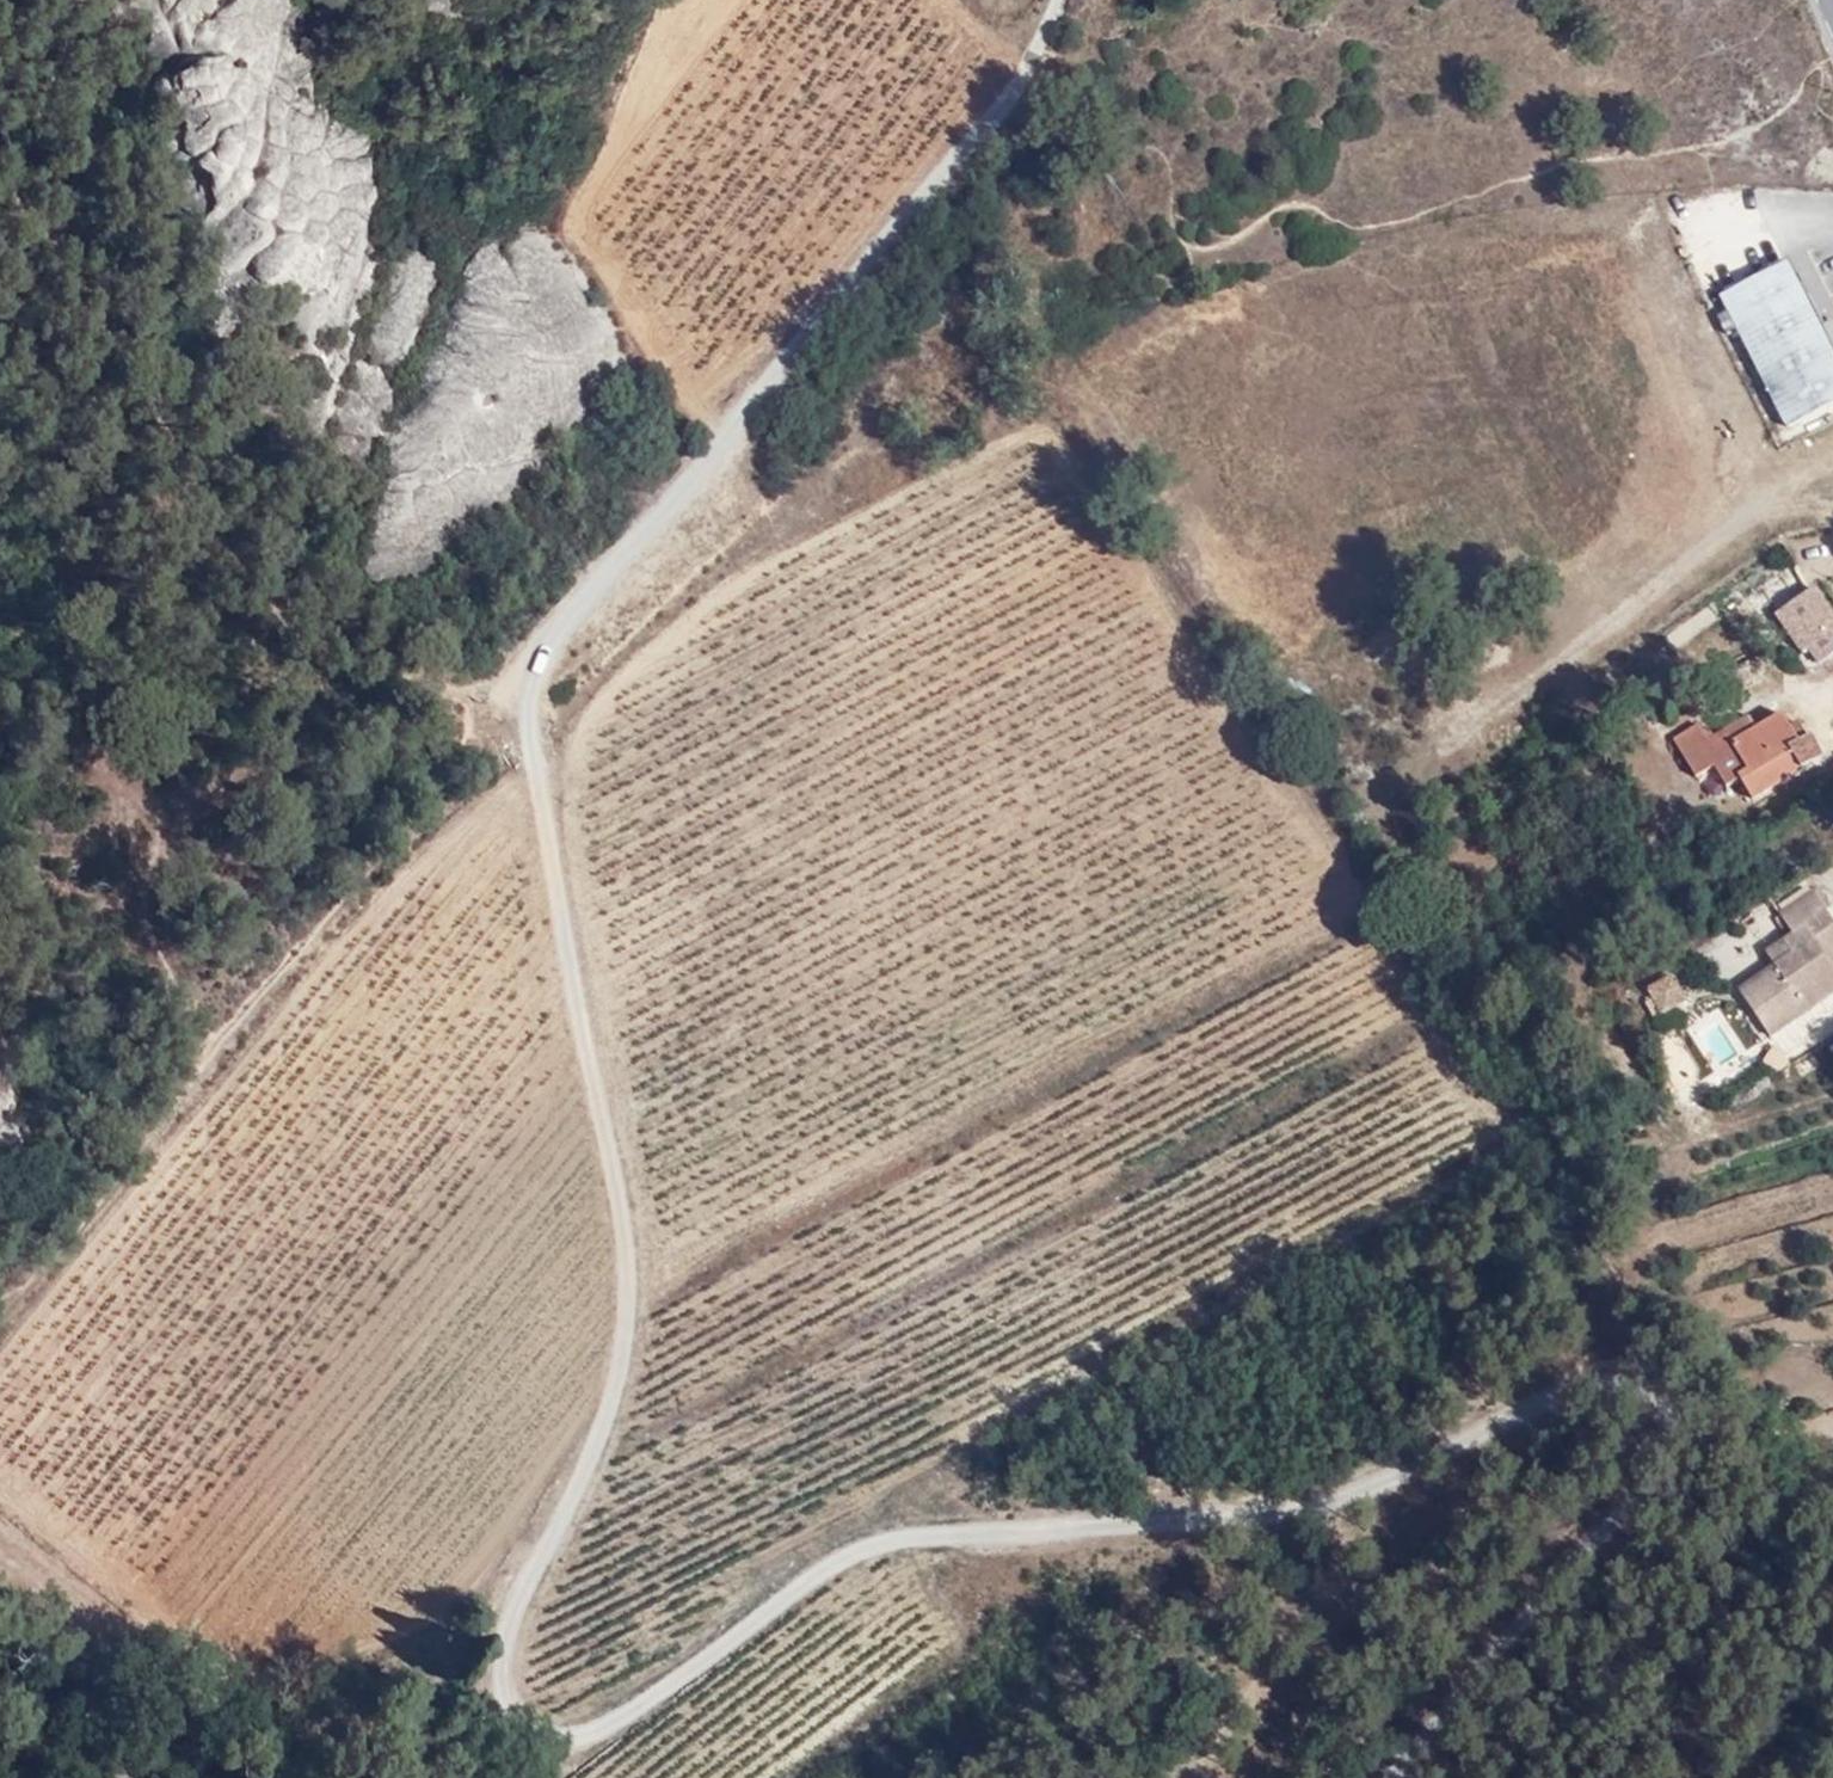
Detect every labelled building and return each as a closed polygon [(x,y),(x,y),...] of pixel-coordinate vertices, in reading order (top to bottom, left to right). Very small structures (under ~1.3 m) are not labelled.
[(1790,263),(1722,297),(1789,429),(1832,406),(1832,346),(1790,263)] [(1832,660),(1832,617),(1823,593),(1781,610),(1799,654),(1806,651),(1813,668),(1832,660)] [(1818,766),(1805,744),(1795,749),(1788,734),(1780,719),(1753,733),(1745,721),(1707,741),(1697,726),(1669,741),(1690,778),(1709,768),(1719,789),(1733,783),(1746,803),(1818,766)] [(1795,749),(1805,744),(1797,731),(1788,734),(1795,749)] [(1829,892),(1786,915),(1795,933),(1763,953),(1768,962),(1732,984),(1764,1034),(1832,991),(1832,899),(1829,892)] [(1651,1016),(1688,995),(1672,967),(1635,988),(1651,1016)]
